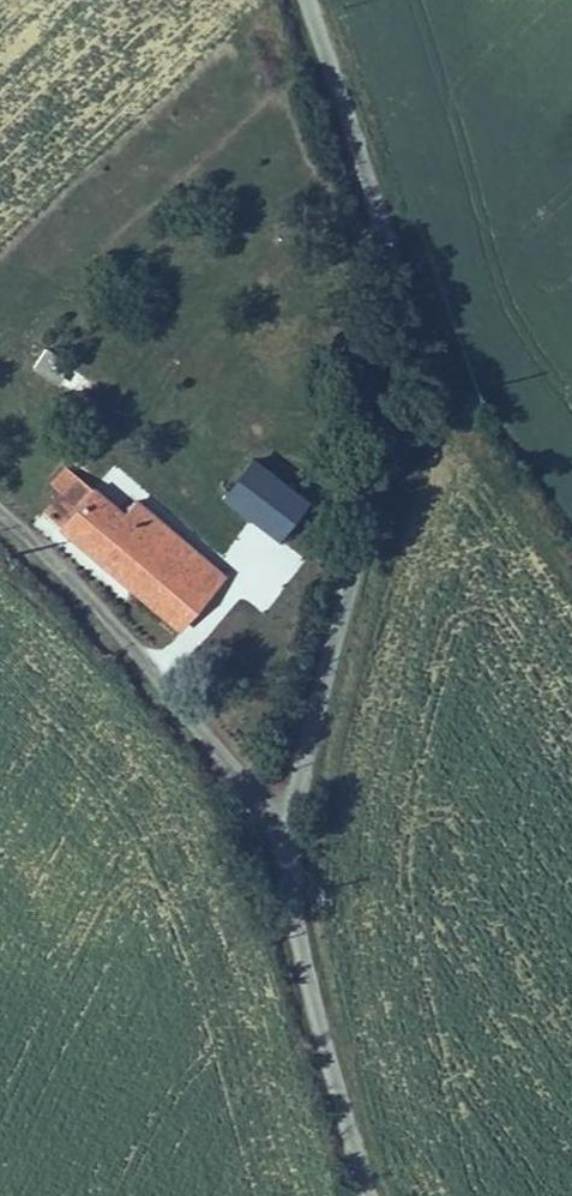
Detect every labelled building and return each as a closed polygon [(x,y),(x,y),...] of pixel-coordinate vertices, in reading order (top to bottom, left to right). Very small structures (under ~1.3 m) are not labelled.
[(48,345),(32,368),(52,381),(63,365),(67,359),(48,345)] [(63,365),(52,381),(58,386),(70,370),(63,365)] [(305,501),(251,457),(218,497),(273,541),(305,501)] [(62,496),(47,514),(135,591),(178,541),(138,505),(126,519),(67,467),(51,486),(62,496)] [(178,541),(135,591),(178,629),(222,579),(178,541)]
